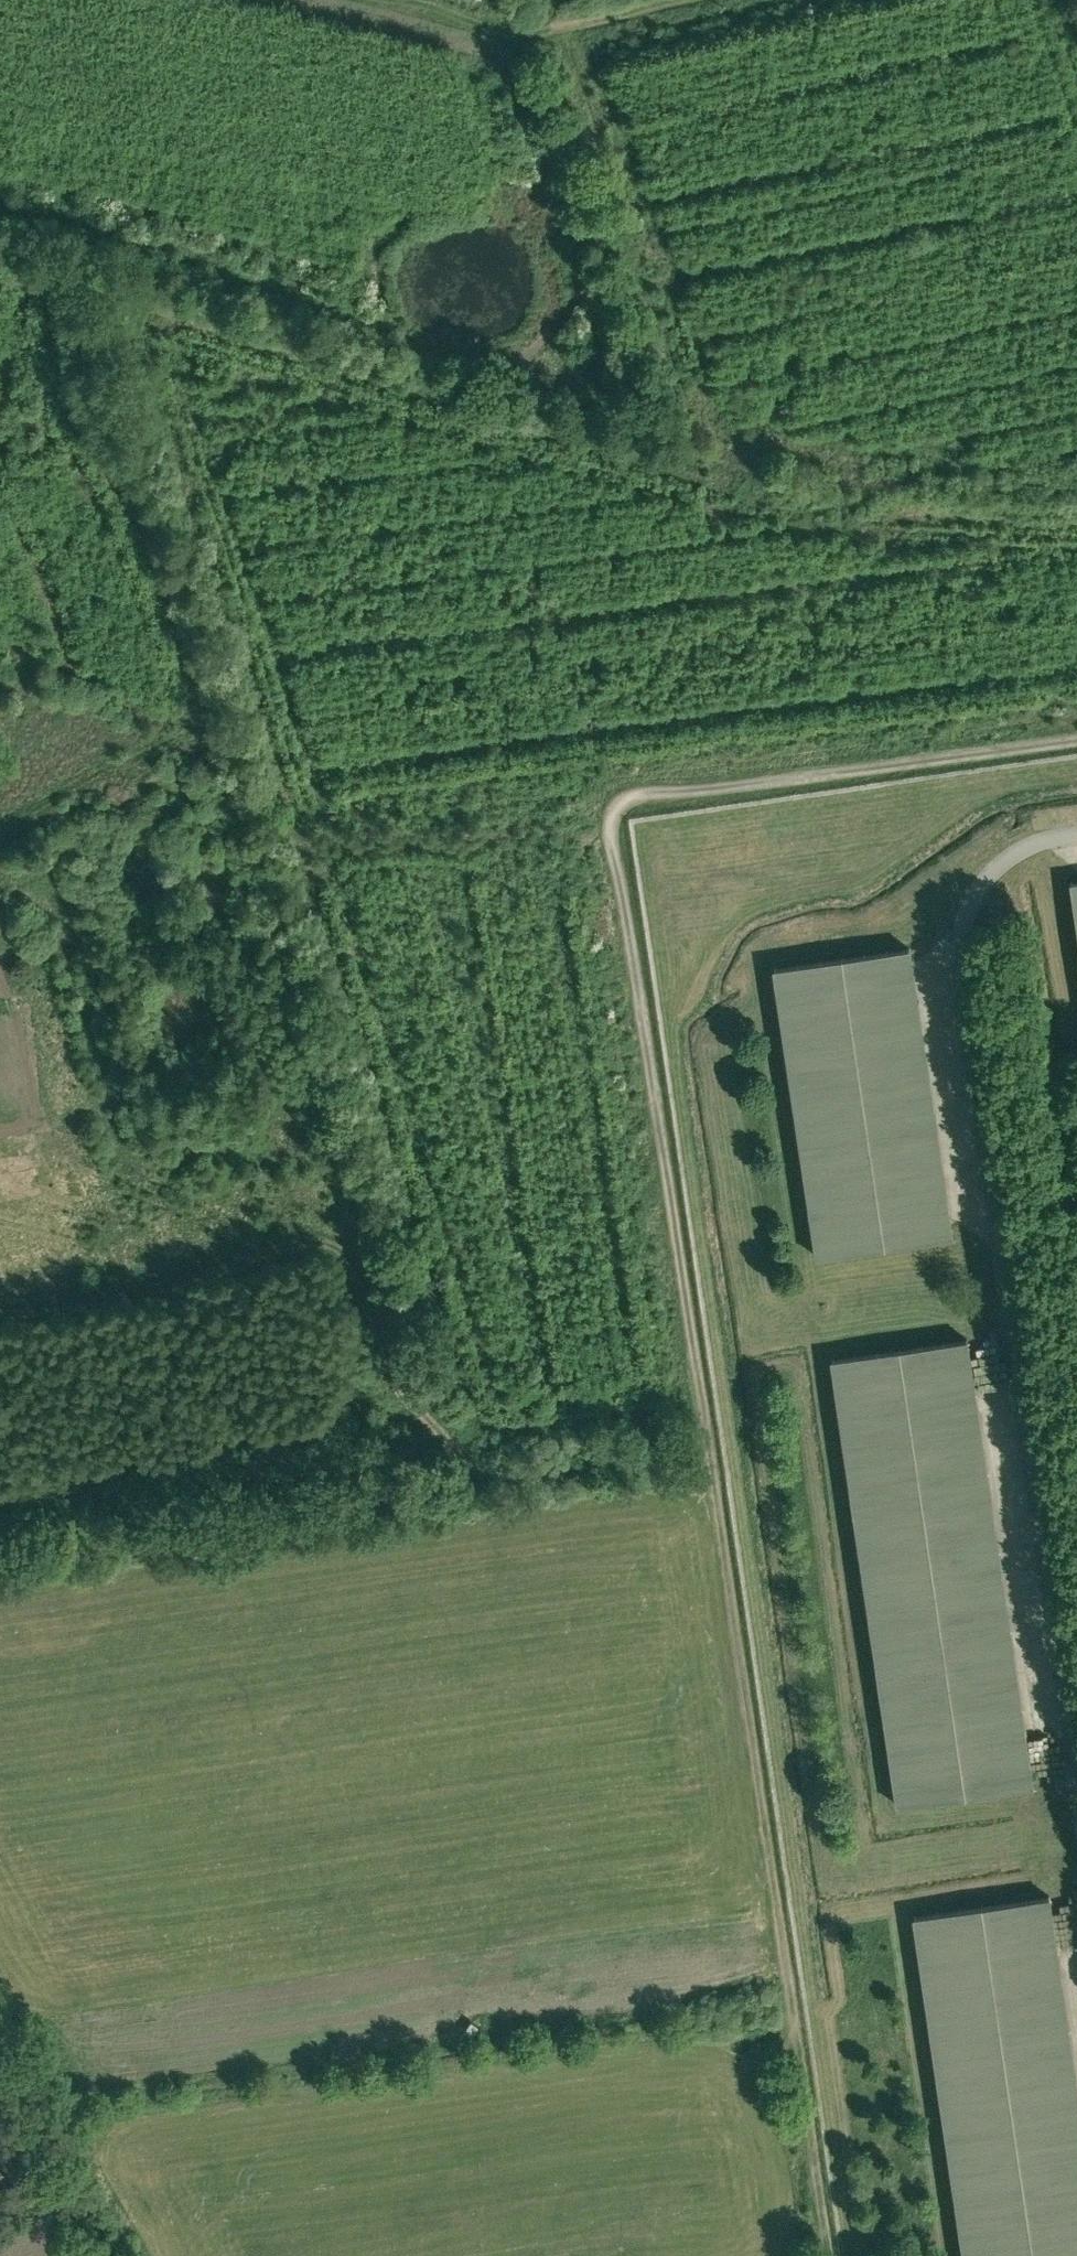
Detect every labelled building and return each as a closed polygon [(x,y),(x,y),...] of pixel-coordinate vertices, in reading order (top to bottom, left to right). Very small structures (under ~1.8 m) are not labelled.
[(776,974),(817,1263),(955,1243),(952,1225),(916,969),(914,954),(776,974)] [(969,1343),(832,1363),(895,1810),(1033,1791),(1030,1773),(971,1354),(969,1343)] [(911,1922),(959,2255),(1076,2255),(1076,2103),(1048,1902),(911,1922)]
